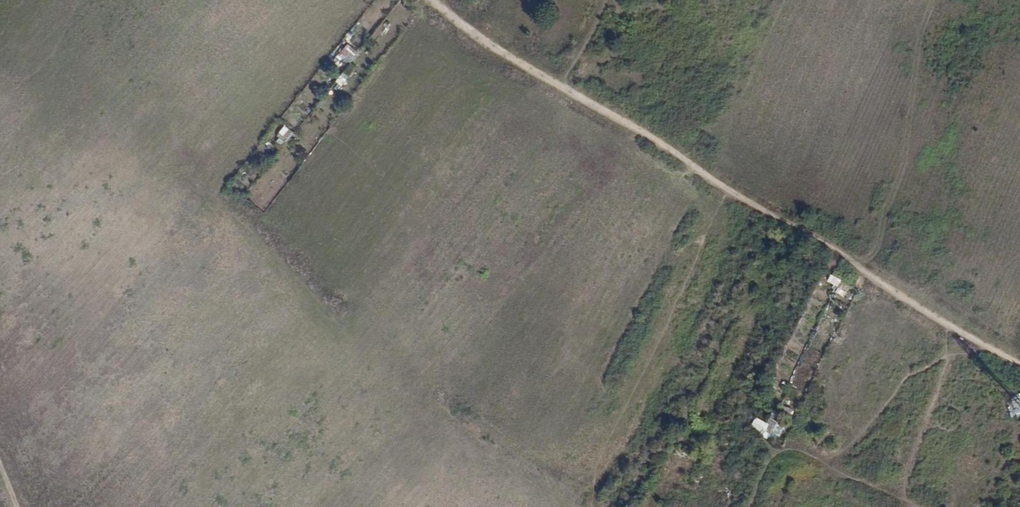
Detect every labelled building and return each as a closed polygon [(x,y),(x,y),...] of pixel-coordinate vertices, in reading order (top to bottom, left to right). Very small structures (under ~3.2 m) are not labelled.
[(343,69),(358,53),(348,43),(333,59),(343,69)] [(342,71),(335,81),(342,86),(349,76),(342,71)] [(830,274),(827,282),(839,286),(841,279),(830,274)] [(845,296),(850,287),(841,282),(836,292),(845,296)] [(770,416),(767,422),(755,417),(751,428),(769,436),(771,432),(780,436),(786,423),(770,416)]
